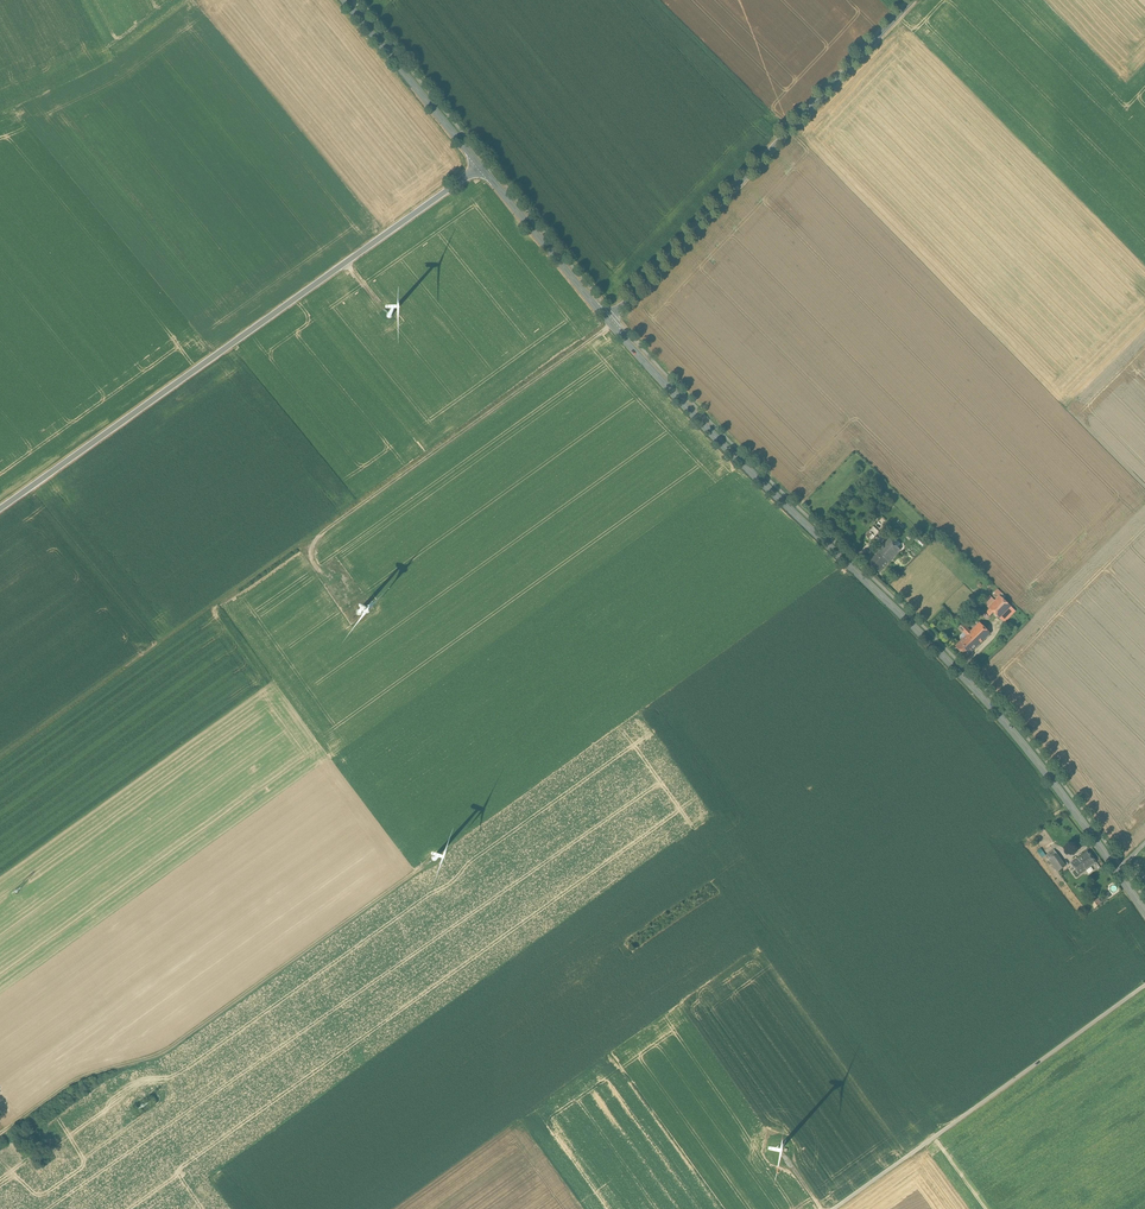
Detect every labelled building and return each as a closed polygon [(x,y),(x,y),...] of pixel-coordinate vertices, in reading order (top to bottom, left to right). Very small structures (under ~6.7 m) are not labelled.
[(873,527),(865,535),(871,540),(879,532),(873,527)] [(889,539),(868,561),(879,572),(900,550),(889,539)] [(1000,596),(988,607),(990,609),(993,612),(1004,623),(1016,611),(1000,596)] [(990,634),(979,622),(971,631),(966,635),(977,646),(990,634)] [(971,631),(963,623),(959,627),(966,635),(971,631)] [(966,635),(955,646),(966,657),(977,646),(966,635)] [(1041,847),(1037,850),(1042,857),(1046,855),(1041,847)] [(1054,850),(1046,856),(1049,860),(1057,854),(1054,850)] [(1097,862),(1088,851),(1080,856),(1089,868),(1097,862)] [(1066,866),(1057,854),(1049,860),(1057,872),(1066,866)] [(1080,856),(1071,863),(1076,870),(1073,873),(1076,877),(1089,868),(1080,856)]
